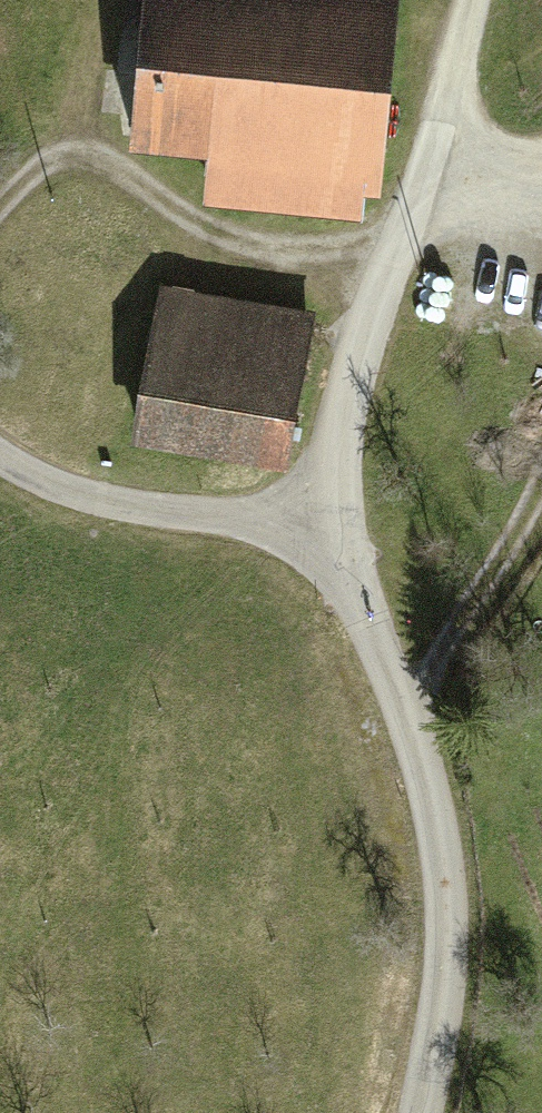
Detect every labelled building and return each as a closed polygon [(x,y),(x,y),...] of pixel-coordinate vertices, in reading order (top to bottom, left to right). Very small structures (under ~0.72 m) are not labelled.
[(112,134),(193,144),(185,206),(362,228),(391,0),(129,0),(112,134)] [(312,312),(158,280),(125,435),(278,468),(312,312)]
